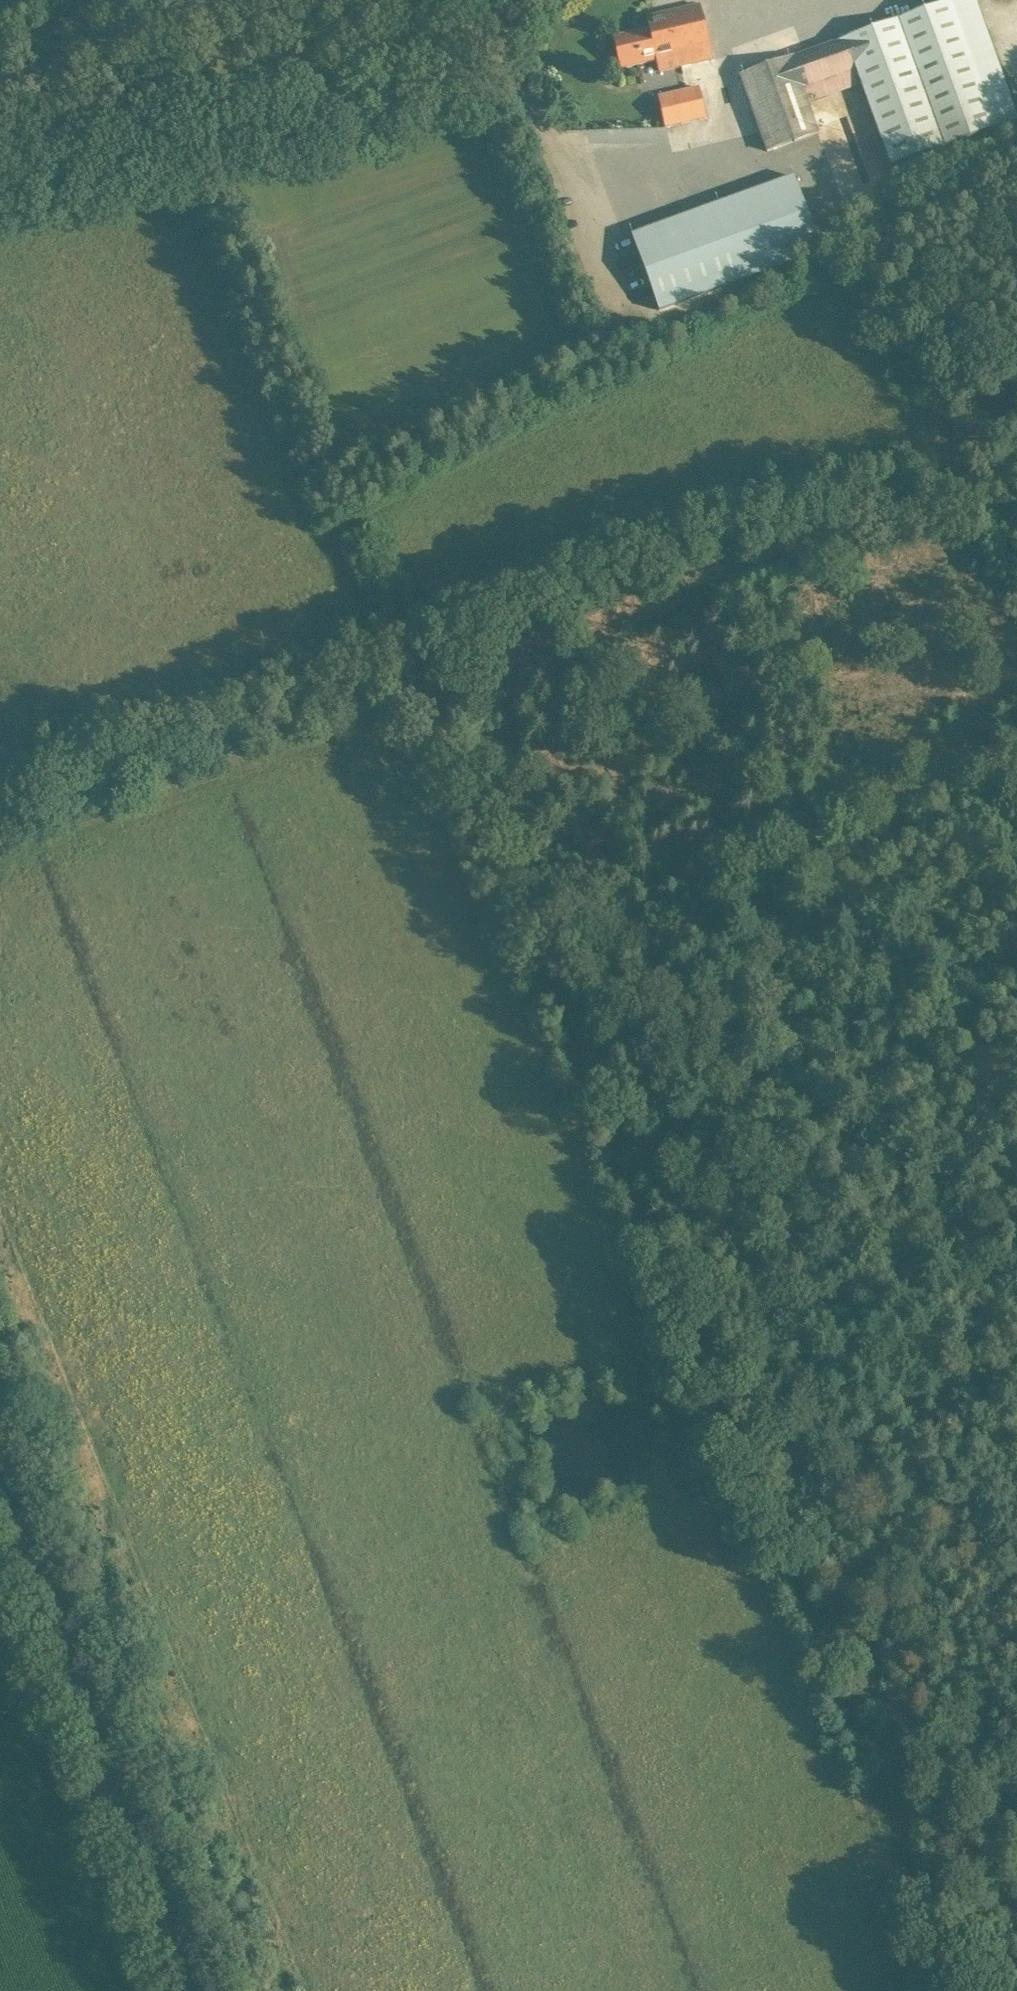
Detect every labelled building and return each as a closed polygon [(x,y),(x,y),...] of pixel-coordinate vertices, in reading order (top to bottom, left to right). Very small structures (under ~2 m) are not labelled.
[(861,83),(891,166),(1016,121),(1016,111),(977,0),(952,0),(951,0),(906,16),(741,76),(748,95),(768,151),(818,133),(807,102),(861,83)] [(614,37),(618,56),(621,68),(658,60),(660,71),(712,59),(700,5),(648,17),(650,29),(614,37)] [(657,95),(665,127),(707,117),(700,85),(657,95)] [(632,235),(660,310),(821,252),(794,177),(632,235)]
